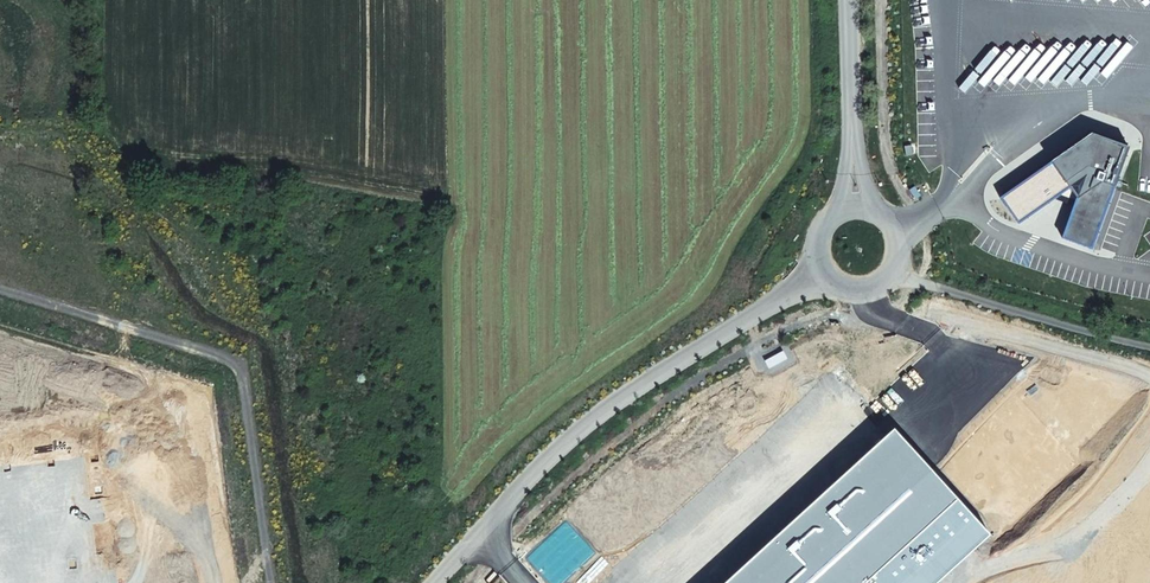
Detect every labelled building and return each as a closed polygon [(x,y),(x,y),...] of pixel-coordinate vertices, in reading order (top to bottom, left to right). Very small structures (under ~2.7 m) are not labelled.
[(1091,134),(1001,198),(1018,223),(1086,176),(1061,238),(1092,249),(1128,148),(1091,134)] [(725,582),(938,582),(990,536),(894,430),(725,582)] [(116,571),(98,573),(92,523),(108,521),(106,499),(101,452),(0,463),(0,582),(118,582),(116,571)]
